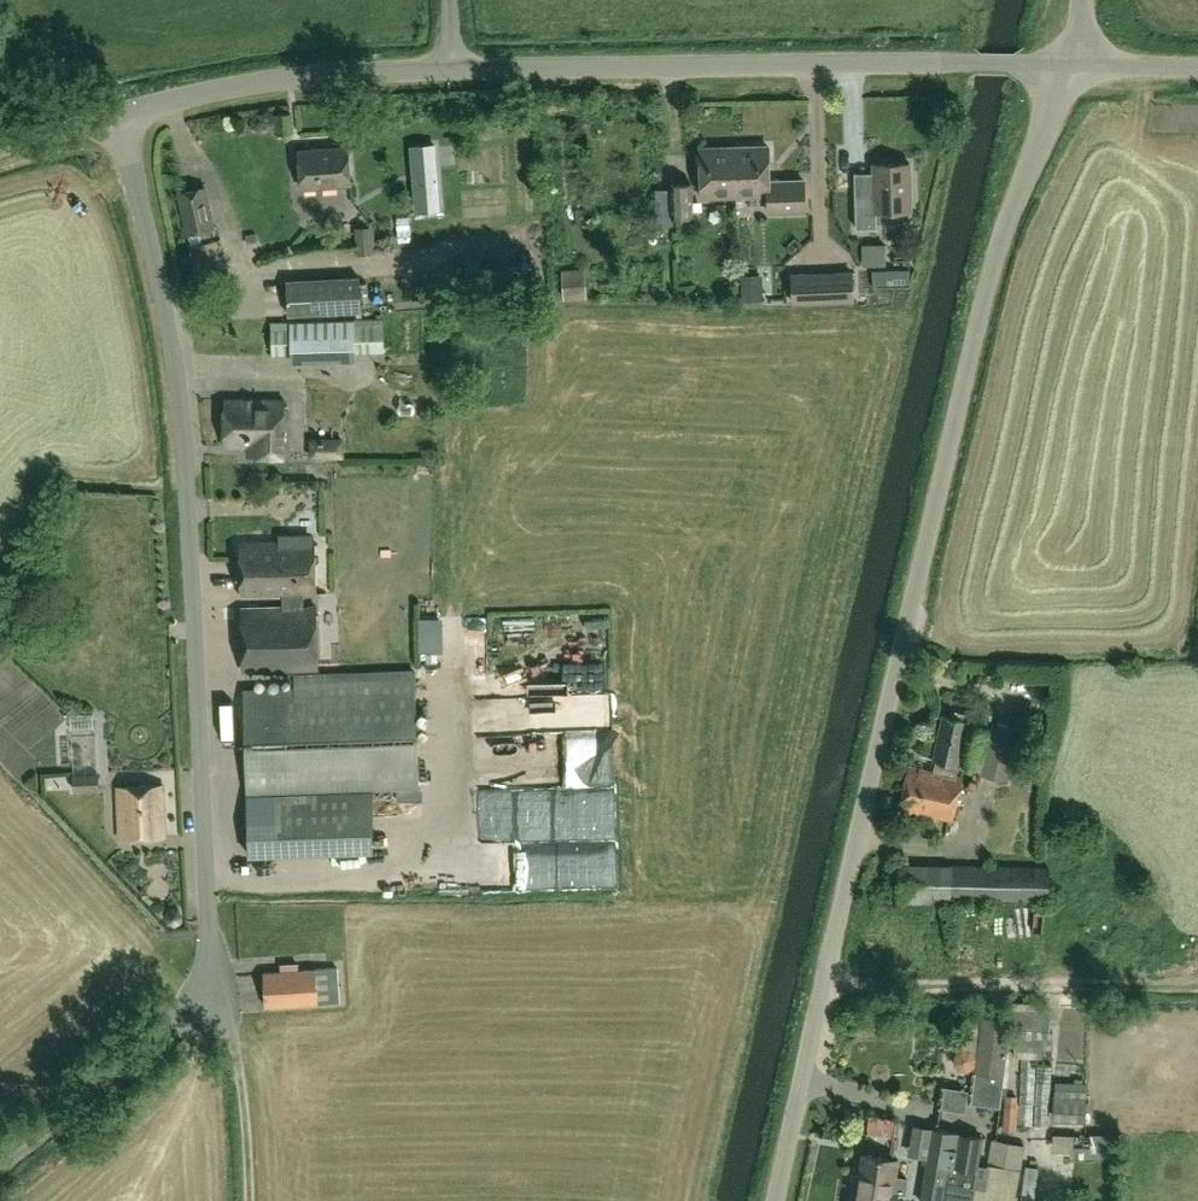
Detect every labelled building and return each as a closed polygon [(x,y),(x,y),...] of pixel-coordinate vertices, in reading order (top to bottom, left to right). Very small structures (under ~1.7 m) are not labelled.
[(275,116),(277,135),(291,134),(289,115),(275,116)] [(437,145),(412,147),(418,212),(442,210),(437,145)] [(352,185),(349,147),(298,151),(302,189),(352,185)] [(768,148),(734,149),(735,197),(767,196),(768,213),(804,212),(803,182),(769,183),(768,148)] [(735,197),(734,149),(700,149),(702,197),(735,197)] [(911,210),(910,163),(874,164),(875,194),(855,195),(856,229),(877,228),(877,211),(911,210)] [(693,215),(692,185),(672,186),(673,215),(693,215)] [(205,189),(179,195),(188,234),(200,231),(201,238),(215,235),(214,228),(205,189)] [(216,200),(220,213),(242,207),(238,193),(216,200)] [(392,236),(406,235),(405,211),(391,212),(392,236)] [(376,252),(374,226),(355,227),(357,254),(376,252)] [(229,275),(221,238),(190,245),(202,298),(227,292),(224,276),(229,275)] [(905,256),(903,239),(885,241),(887,258),(905,256)] [(884,245),(861,245),(862,266),(885,265),(884,245)] [(874,285),(910,284),(910,270),(874,271),(874,285)] [(792,305),(851,303),(850,274),(791,276),(792,305)] [(362,311),(360,279),(286,282),(288,315),(362,311)] [(587,296),(586,283),(565,284),(566,297),(587,296)] [(763,298),(763,287),(742,287),(743,299),(763,298)] [(384,318),(270,321),(271,355),(291,354),(291,361),(356,359),(356,352),(385,352),(384,318)] [(446,366),(440,366),(435,371),(436,377),(440,381),(446,381),(451,377),(450,370),(446,366)] [(284,457),(284,400),(224,400),(223,447),(248,447),(248,457),(284,457)] [(309,458),(344,458),(344,437),(309,438),(309,458)] [(318,670),(316,608),(303,608),(303,599),(316,598),(314,536),(239,538),(241,600),(282,599),(282,608),(241,610),(243,672),(318,670)] [(468,672),(468,687),(498,687),(498,672),(468,672)] [(375,852),(373,794),(372,790),(419,788),(416,685),(416,673),(296,678),(297,690),(244,691),(248,798),(249,855),(375,852)] [(1046,694),(1046,688),(1042,683),(1036,683),(1031,687),(1031,693),(1035,697),(1041,698),(1046,694)] [(472,728),(604,726),(604,691),(471,693),(472,728)] [(953,765),(982,772),(982,775),(1009,780),(1021,727),(993,721),(990,734),(959,728),(960,721),(946,718),(937,761),(953,765)] [(953,765),(937,761),(934,773),(910,768),(900,812),(953,823),(962,780),(951,777),(953,765)] [(73,791),(100,789),(99,773),(72,775),(73,791)] [(587,825),(602,825),(602,778),(516,776),(516,814),(538,814),(538,795),(551,795),(551,813),(562,814),(562,823),(587,824),(587,825)] [(122,839),(165,837),(163,787),(119,789),(122,839)] [(1049,870),(902,867),(901,906),(952,907),(952,903),(1049,904),(1049,870)] [(167,911),(166,918),(170,924),(177,925),(183,922),(184,915),(180,908),(173,907),(167,911)] [(316,968),(264,971),(266,1006),(318,1003),(316,968)] [(1050,1031),(1050,1009),(1048,1009),(1015,1008),(1015,1009),(1015,1030),(1050,1031)] [(1012,1021),(983,1017),(973,1103),(1001,1106),(1012,1021)] [(970,1054),(963,1053),(958,1057),(957,1064),(961,1069),(968,1070),(973,1066),(974,1059),(970,1054)] [(1086,1121),(1087,1095),(1087,1082),(1054,1080),(1053,1094),(1052,1120),(1086,1121)] [(937,1083),(937,1102),(960,1103),(960,1083),(937,1083)] [(1010,1124),(1012,1100),(1002,1099),(1000,1123),(1010,1124)] [(868,1134),(894,1138),(897,1121),(870,1117),(868,1134)] [(908,1154),(927,1157),(920,1200),(944,1200),(950,1167),(954,1167),(960,1132),(933,1128),(913,1125),(908,1154)] [(975,1184),(986,1186),(989,1166),(979,1165),(984,1136),(962,1132),(960,1132),(954,1167),(950,1167),(944,1200),(972,1200),(975,1184)] [(900,1191),(906,1193),(909,1180),(897,1178),(899,1162),(863,1156),(859,1183),(854,1182),(852,1193),(872,1196),(871,1200),(898,1200),(900,1191)] [(1019,1159),(1018,1196),(1032,1197),(1033,1160),(1019,1159)]
